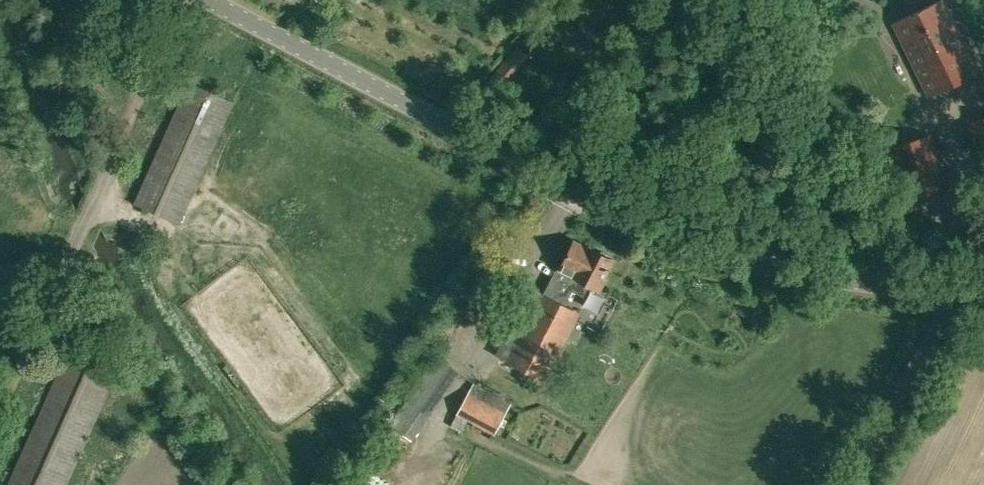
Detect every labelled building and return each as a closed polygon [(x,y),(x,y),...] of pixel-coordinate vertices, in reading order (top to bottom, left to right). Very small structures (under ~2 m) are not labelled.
[(979,71),(944,0),(940,0),(894,23),(929,95),(979,71)] [(235,101),(191,82),(136,205),(180,224),(235,101)] [(967,124),(977,162),(983,160),(983,119),(967,124)] [(948,185),(932,134),(889,147),(905,198),(948,185)] [(574,241),(560,269),(566,272),(561,283),(572,289),(583,295),(589,284),(600,289),(606,276),(604,275),(612,260),(609,258),(610,256),(601,251),(600,253),(589,248),(588,249),(574,241)] [(546,296),(541,293),(531,288),(503,343),(513,348),(507,361),(544,380),(579,312),(564,305),(546,296)] [(70,350),(9,484),(67,484),(118,371),(70,350)] [(438,352),(390,423),(413,439),(462,368),(438,352)] [(462,430),(467,420),(494,434),(512,403),(474,381),(457,414),(451,424),(462,430)]
